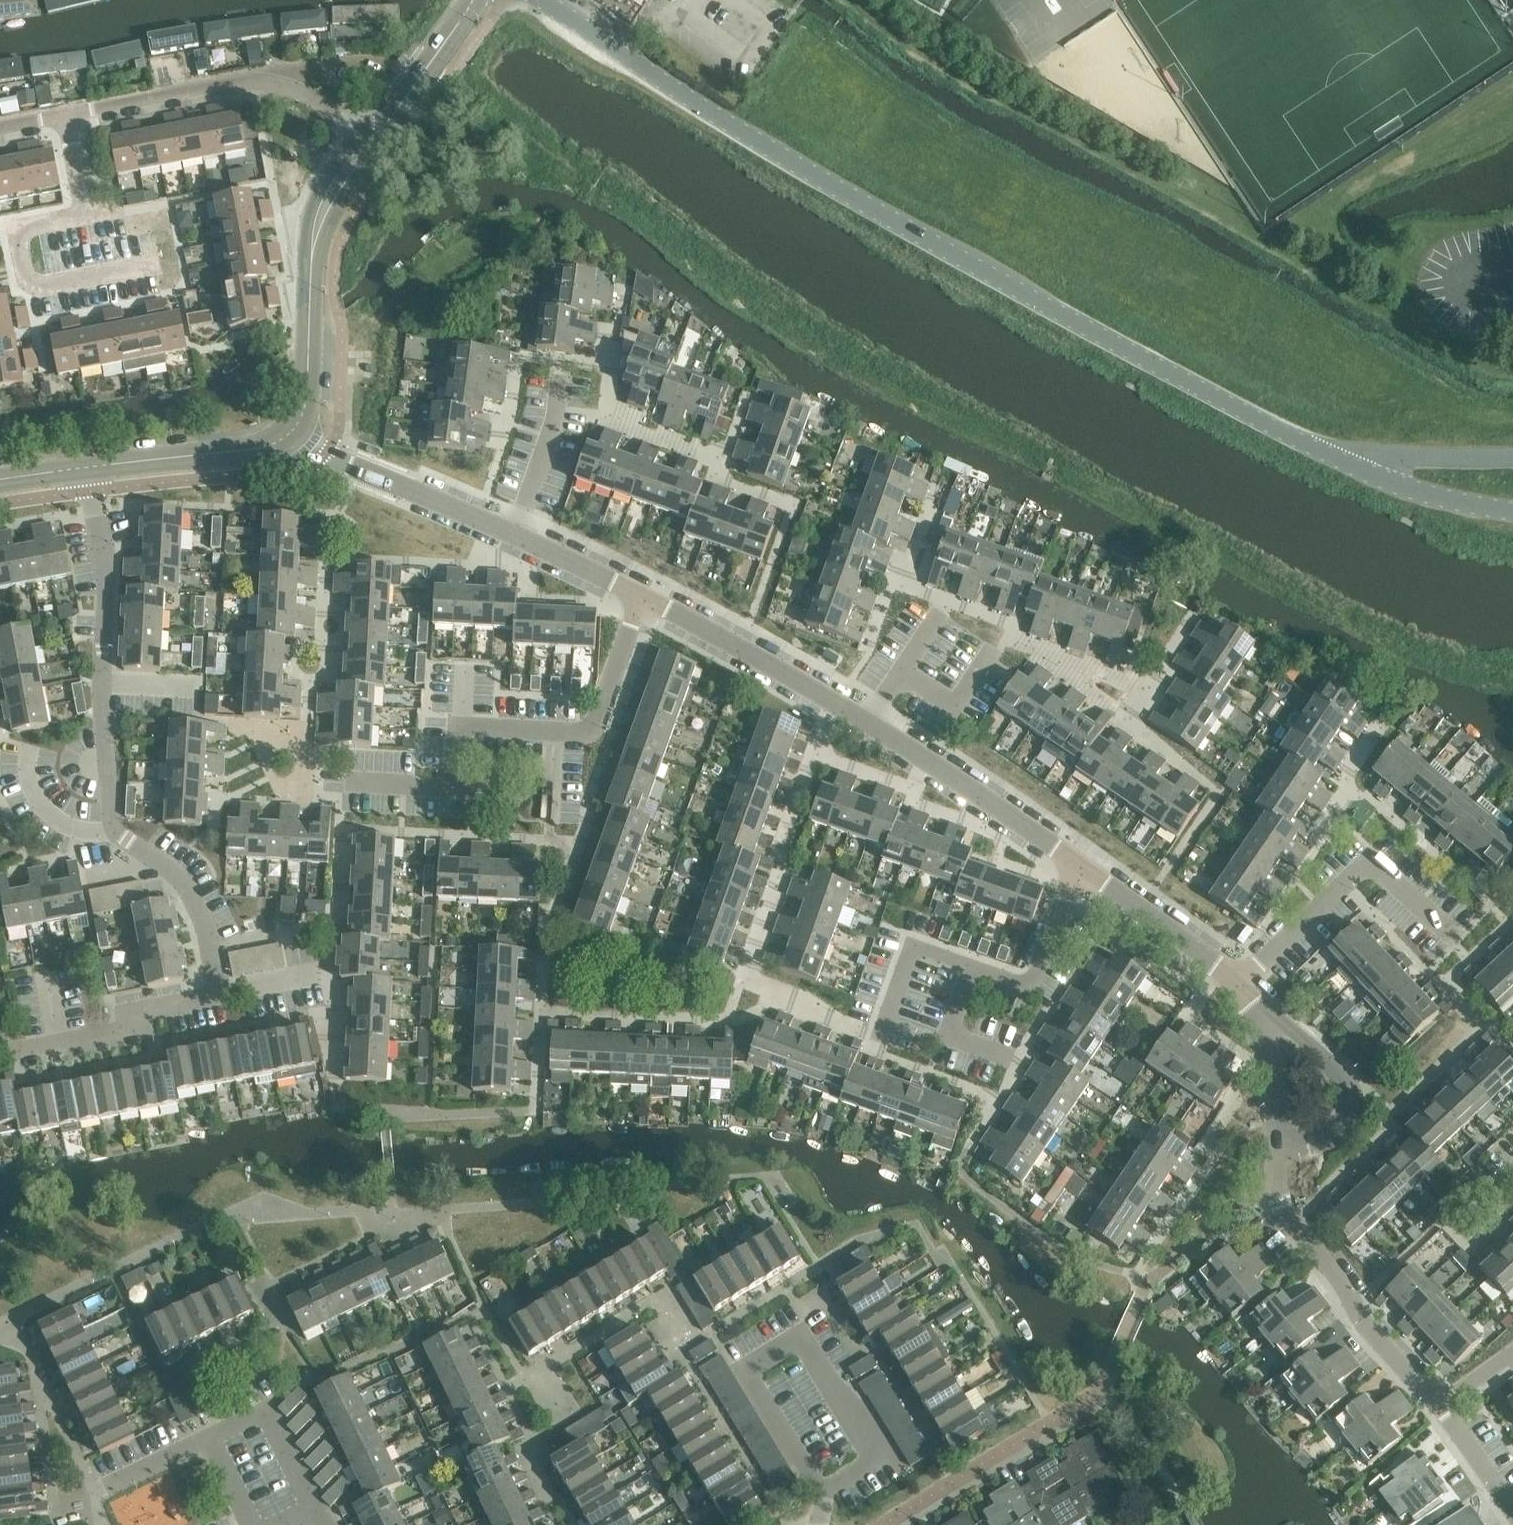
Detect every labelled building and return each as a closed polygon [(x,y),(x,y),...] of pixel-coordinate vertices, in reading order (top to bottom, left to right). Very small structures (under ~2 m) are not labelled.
[(41,18),(40,0),(0,0),(0,22),(41,18)] [(48,17),(103,3),(102,0),(44,0),(48,17)] [(400,7),(334,9),(335,25),(401,24),(400,7)] [(328,12),(281,16),(282,35),(330,31),(328,12)] [(274,16),(203,26),(206,48),(277,37),(274,16)] [(356,25),(345,25),(345,36),(356,36),(356,25)] [(198,28),(148,36),(151,56),(201,48),(198,28)] [(329,35),(321,36),(322,44),(330,43),(329,35)] [(141,40),(92,51),(96,68),(145,57),(141,40)] [(261,61),(257,43),(247,45),(251,63),(261,61)] [(210,71),(206,51),(195,53),(198,72),(210,71)] [(86,54),(31,61),(33,80),(88,73),(86,54)] [(147,69),(144,58),(135,60),(137,72),(147,69)] [(0,64),(0,85),(28,80),(24,60),(0,64)] [(36,89),(40,108),(54,105),(50,86),(36,89)] [(3,99),(6,112),(23,109),(21,96),(3,99)] [(225,104),(216,106),(217,115),(226,114),(225,104)] [(217,115),(216,106),(206,108),(208,117),(217,115)] [(182,112),(173,114),(175,123),(184,122),(182,112)] [(175,123),(173,114),(164,116),(166,125),(175,123)] [(248,151),(246,141),(242,124),(241,116),(218,120),(225,155),(248,151)] [(140,120),(131,122),(132,131),(142,130),(140,120)] [(218,120),(197,124),(204,159),(225,155),(218,120)] [(242,124),(246,141),(259,138),(256,121),(242,124)] [(132,131),(131,122),(122,124),(123,133),(132,131)] [(197,124),(176,128),(183,163),(204,159),(197,124)] [(176,128),(155,132),(161,167),(183,163),(176,128)] [(155,132),(133,136),(140,172),(161,167),(155,132)] [(140,172),(133,136),(111,140),(118,176),(140,172)] [(40,141),(33,142),(34,151),(42,150),(40,141)] [(33,142),(25,144),(27,153),(34,151),(33,142)] [(27,153),(25,144),(18,145),(19,154),(27,153)] [(61,187),(54,152),(32,157),(39,192),(61,187)] [(17,196),(39,192),(32,157),(11,161),(17,196)] [(0,163),(0,199),(17,196),(11,161),(0,163)] [(234,180),(251,174),(248,165),(231,170),(234,180)] [(61,187),(39,192),(17,196),(0,199),(0,206),(62,194),(61,187)] [(216,199),(220,221),(255,214),(251,192),(216,199)] [(259,204),(261,213),(273,211),(271,202),(259,204)] [(273,211),(261,213),(263,222),(275,220),(273,211)] [(220,221),(224,242),(259,235),(255,214),(220,221)] [(224,242),(228,263),(263,257),(259,235),(224,242)] [(268,246),(269,255),(281,253),(279,244),(268,246)] [(281,253),(269,255),(271,265),(283,262),(281,253)] [(228,263),(232,283),(232,285),(258,279),(258,281),(268,279),(263,257),(228,263)] [(560,269),(557,289),(613,297),(614,288),(595,286),(597,274),(560,269)] [(222,285),(227,308),(262,301),(258,281),(258,279),(232,285),(232,283),(222,285)] [(266,291),(268,300),(280,297),(278,288),(266,291)] [(557,289),(554,309),(554,310),(579,313),(579,314),(591,315),(593,304),(612,306),(613,297),(557,289)] [(280,297),(268,300),(270,309),(281,306),(280,297)] [(11,320),(7,298),(0,299),(0,322),(11,320)] [(165,301),(156,303),(157,312),(166,310),(165,301)] [(262,301),(227,308),(231,330),(266,323),(262,301)] [(137,324),(146,370),(168,366),(165,355),(159,320),(157,312),(156,303),(146,304),(150,321),(137,324)] [(16,310),(17,319),(29,317),(28,308),(16,310)] [(543,308),(540,329),(596,336),(597,327),(578,324),(579,314),(579,313),(554,310),(554,309),(543,308)] [(116,328),(123,363),(125,374),(146,370),(137,324),(125,326),(122,309),(113,311),(115,320),(116,328)] [(106,321),(115,320),(113,311),(104,312),(106,321)] [(159,320),(165,355),(188,350),(181,315),(159,320)] [(29,317),(17,319),(19,328),(31,326),(29,317)] [(80,317),(70,319),(72,328),(81,326),(80,317)] [(72,328),(70,319),(61,320),(63,329),(72,328)] [(15,342),(11,320),(0,322),(0,344),(15,342)] [(116,328),(95,332),(102,367),(123,363),(116,328)] [(596,336),(540,329),(537,349),(574,354),(576,342),(595,345),(596,336)] [(95,332),(74,336),(81,372),(102,367),(95,332)] [(628,404),(636,407),(655,354),(636,347),(638,340),(625,335),(623,353),(633,356),(623,382),(634,386),(628,404)] [(81,372),(74,336),(52,341),(59,376),(81,372)] [(19,363),(15,342),(0,344),(0,366),(19,363)] [(454,346),(452,367),(489,371),(490,361),(509,364),(510,354),(454,346)] [(23,353),(25,362),(37,360),(35,351),(23,353)] [(651,392),(661,396),(662,396),(672,369),(675,361),(655,354),(636,407),(645,411),(651,392)] [(37,360),(25,362),(27,371),(39,369),(37,360)] [(0,366),(0,389),(24,386),(19,363),(0,366)] [(452,367),(449,387),(505,394),(506,385),(487,383),(489,371),(452,367)] [(663,425),(672,429),(691,376),(672,369),(662,396),(661,396),(659,404),(670,407),(663,425)] [(687,414),(698,417),(710,382),(691,376),(672,429),(680,432),(687,414)] [(753,404),(750,412),(804,431),(810,412),(799,408),(804,396),(762,381),(758,392),(776,398),(776,399),(772,410),(753,404)] [(710,382),(698,417),(708,421),(701,439),(710,442),(729,389),(710,382)] [(449,387),(446,407),(471,411),(483,413),(485,401),(504,404),(505,394),(449,387)] [(434,405),(432,426),(488,433),(489,424),(470,422),(471,411),(446,407),(434,405)] [(765,428),(762,438),(797,451),(804,431),(750,412),(747,421),(765,428)] [(488,433),(432,426),(429,446),(466,451),(467,440),(487,442),(488,433)] [(575,479),(594,486),(613,433),(605,430),(599,448),(588,444),(575,479)] [(594,486),(613,493),(626,458),(616,454),(623,436),(613,433),(594,486)] [(740,442),(737,451),(790,470),(797,451),(762,438),(758,448),(740,442)] [(613,493),(633,500),(651,447),(643,444),(637,462),(626,458),(613,493)] [(633,500),(652,507),(664,471),(654,468),(661,450),(651,447),(633,500)] [(790,470),(737,451),(734,459),(752,466),(748,476),(783,489),(790,470)] [(652,507),(671,513),(690,460),(681,457),(675,475),(664,471),(652,507)] [(880,457),(874,476),(926,495),(929,487),(911,481),(915,470),(880,457)] [(671,513),(690,520),(697,500),(698,500),(703,485),(692,481),(699,463),(690,460),(671,513)] [(874,476),(867,495),(901,508),(905,498),(923,505),(926,495),(874,476)] [(684,535),(704,542),(723,489),(714,486),(708,504),(698,500),(697,500),(690,520),(684,535)] [(704,542),(723,549),(735,514),(725,510),(732,492),(723,489),(704,542)] [(867,495),(860,514),(913,533),(916,525),(898,519),(901,508),(867,495)] [(723,549),(742,556),(761,503),(752,499),(746,518),(735,514),(723,549)] [(761,503),(742,556),(762,563),(774,528),(763,524),(770,506),(761,503)] [(142,520),(141,530),(182,532),(183,511),(147,509),(147,521),(142,520)] [(860,514),(853,533),(853,534),(876,542),(876,543),(887,547),(891,536),(909,542),(913,533),(860,514)] [(265,516),(264,536),(320,539),(320,530),(301,529),(301,518),(265,516)] [(214,518),(213,534),(222,534),(223,518),(214,518)] [(51,524),(42,525),(52,580),(73,576),(66,540),(55,542),(51,524)] [(36,546),(26,548),(33,583),(52,580),(42,525),(33,527),(36,546)] [(842,529),(835,549),(888,568),(891,559),(873,553),(876,543),(876,542),(853,534),(853,533),(842,529)] [(146,539),(145,550),(181,552),(182,532),(141,530),(141,539),(146,539)] [(11,531),(2,533),(13,587),(33,583),(26,548),(15,550),(11,531)] [(944,571),(954,574),(966,539),(947,532),(928,585),(937,589),(944,571)] [(13,587),(2,533),(0,533),(0,590),(13,587)] [(222,534),(213,534),(212,548),(222,548),(222,534)] [(264,536),(263,556),(299,558),(300,547),(319,548),(320,539),(264,536)] [(958,596),(966,599),(985,546),(966,539),(954,574),(964,578),(958,596)] [(982,584),(992,588),(1005,553),(985,546),(966,599),(975,602),(982,584)] [(996,610),(1005,613),(1026,554),(1007,547),(1005,553),(992,588),(1002,592),(996,610)] [(835,549),(828,568),(863,580),(866,570),(884,577),(888,568),(835,549)] [(125,560),(125,570),(180,572),(181,552),(145,550),(145,561),(125,560)] [(1020,598),(1030,601),(1030,602),(1039,578),(1045,561),(1026,554),(1005,613),(1013,616),(1020,598)] [(263,556),(262,576),(317,579),(318,570),(299,569),(299,558),(263,556)] [(336,564),(336,575),(345,576),(346,564),(336,564)] [(336,575),(335,585),(390,587),(391,567),(355,565),(355,576),(345,576),(336,575)] [(828,568),(821,587),(874,606),(877,597),(859,591),(863,580),(828,568)] [(144,580),(143,590),(165,591),(165,592),(179,593),(180,572),(125,570),(124,579),(144,580)] [(434,626),(454,627),(457,570),(448,570),(447,589),(436,588),(434,626)] [(454,627),(474,628),(476,591),(466,590),(467,571),(457,570),(454,627)] [(474,628),(494,629),(497,573),(489,572),(488,591),(476,591),(474,628)] [(494,629),(515,630),(516,609),(517,609),(518,593),(506,592),(507,573),(497,573),(494,629)] [(262,576),(261,597),(297,599),(298,588),(317,589),(317,579),(262,576)] [(1030,635),(1039,638),(1058,585),(1039,578),(1030,602),(1030,601),(1025,613),(1036,617),(1030,635)] [(354,595),(353,606),(389,607),(390,587),(335,585),(335,594),(354,595)] [(1054,623),(1065,627),(1077,591),(1058,585),(1039,638),(1047,641),(1054,623)] [(821,587),(814,606),(849,619),(853,608),(871,615),(874,606),(821,587)] [(123,600),(123,610),(164,612),(165,592),(165,591),(143,590),(129,589),(128,600),(123,600)] [(1068,648),(1077,652),(1096,598),(1077,591),(1065,627),(1075,630),(1068,648)] [(261,597),(260,617),(315,620),(316,610),(297,609),(297,599),(261,597)] [(197,598),(196,613),(206,614),(207,598),(197,598)] [(1092,636),(1103,640),(1115,605),(1096,598),(1077,652),(1085,655),(1092,636)] [(514,646),(534,647),(536,605),(528,604),(527,609),(517,609),(516,609),(515,630),(514,646)] [(534,647),(555,648),(557,611),(546,610),(546,605),(536,605),(534,647)] [(1133,612),(1115,605),(1103,640),(1113,644),(1106,662),(1115,665),(1126,636),(1137,640),(1148,610),(1135,606),(1133,612)] [(348,616),(347,626),(388,628),(389,607),(353,606),(353,616),(348,616)] [(555,648),(575,649),(577,607),(568,606),(567,611),(557,611),(555,648)] [(849,619),(814,606),(807,625),(860,645),(863,635),(845,629),(849,619)] [(577,607),(575,649),(595,650),(597,613),(586,612),(586,607),(577,607)] [(127,619),(127,630),(163,632),(164,612),(123,610),(122,619),(127,619)] [(206,614),(196,613),(195,628),(205,628),(206,614)] [(420,614),(419,629),(429,630),(430,615),(420,614)] [(260,617),(259,636),(259,637),(285,638),(285,639),(295,639),(296,628),(315,629),(315,620),(260,617)] [(1202,623),(1197,630),(1244,662),(1255,645),(1224,624),(1218,634),(1202,623)] [(352,635),(351,646),(387,648),(388,628),(347,626),(347,635),(352,635)] [(34,647),(30,627),(0,632),(0,653),(34,647)] [(429,630),(419,629),(418,644),(428,645),(429,630)] [(121,640),(121,650),(162,652),(163,632),(127,630),(126,641),(121,640)] [(1207,649),(1201,658),(1232,679),(1244,662),(1197,630),(1191,638),(1207,649)] [(249,636),(248,657),(289,659),(290,649),(285,649),(285,639),(285,638),(259,637),(259,636),(249,636)] [(195,638),(194,654),(204,654),(205,639),(195,638)] [(209,639),(208,654),(218,655),(219,640),(209,639)] [(346,656),(345,666),(386,668),(387,648),(351,646),(351,657),(346,656)] [(38,667),(34,647),(0,653),(0,661),(1,664),(0,665),(0,674),(38,667)] [(162,652),(121,650),(120,659),(125,659),(125,671),(161,673),(162,652)] [(204,654),(194,654),(193,668),(203,669),(204,654)] [(218,655),(208,654),(208,669),(217,670),(218,655)] [(640,673),(653,678),(655,674),(690,687),(697,667),(662,654),(657,668),(643,664),(640,673)] [(418,655),(417,669),(426,670),(427,655),(418,655)] [(248,657),(247,677),(283,679),(284,668),(289,668),(289,659),(248,657)] [(1173,665),(1199,682),(1200,682),(1221,696),(1232,679),(1201,658),(1195,667),(1179,657),(1173,665)] [(350,675),(349,686),(375,688),(385,689),(386,668),(345,666),(345,675),(350,675)] [(6,693),(42,686),(38,667),(0,674),(0,683),(4,683),(6,693)] [(998,707),(1014,718),(1046,672),(1039,667),(1028,683),(1018,676),(998,707)] [(426,670),(417,669),(416,685),(426,685),(426,670)] [(1014,718),(1031,730),(1052,699),(1043,693),(1054,677),(1046,672),(1014,718)] [(633,692),(646,697),(648,693),(683,706),(690,687),(655,674),(653,678),(650,687),(637,683),(633,692)] [(511,690),(521,691),(522,677),(512,676),(511,690)] [(247,677),(246,697),(301,700),(302,691),(282,690),(283,679),(247,677)] [(532,692),(541,692),(542,678),(532,678),(532,692)] [(552,679),(552,693),(561,693),(562,679),(552,679)] [(572,680),(572,694),(582,694),(582,680),(572,680)] [(1177,680),(1172,688),(1219,719),(1231,702),(1221,696),(1200,682),(1199,682),(1193,691),(1177,680)] [(1327,683),(1316,700),(1363,731),(1368,724),(1352,713),(1358,703),(1327,683)] [(73,686),(75,701),(85,699),(82,684),(73,686)] [(319,696),(319,705),(374,708),(375,688),(349,686),(339,685),(339,697),(319,696)] [(3,705),(5,714),(46,706),(42,686),(6,693),(8,704),(3,705)] [(1183,706),(1177,716),(1208,737),(1219,719),(1172,688),(1167,695),(1183,706)] [(1031,730),(1048,741),(1079,694),(1072,689),(1061,705),(1052,699),(1031,730)] [(627,711),(640,716),(641,712),(676,724),(683,706),(648,693),(646,697),(643,706),(630,701),(627,711)] [(1048,741),(1065,752),(1085,721),(1077,716),(1087,700),(1079,694),(1048,741)] [(301,700),(246,697),(245,717),(281,719),(281,708),(301,709),(301,700)] [(85,699),(75,701),(78,716),(88,714),(85,699)] [(1316,700),(1304,716),(1335,737),(1342,728),(1357,739),(1363,731),(1316,700)] [(338,715),(337,726),(373,728),(374,708),(319,705),(318,714),(338,715)] [(46,706),(5,714),(7,723),(12,722),(14,733),(49,727),(46,706)] [(620,730),(633,734),(634,731),(669,743),(676,724),(641,712),(640,716),(636,725),(623,720),(620,730)] [(765,712),(759,731),(794,744),(795,740),(798,731),(811,736),(815,726),(801,721),(799,725),(765,712)] [(1065,752),(1081,764),(1082,764),(1098,740),(1099,740),(1114,717),(1106,712),(1095,728),(1085,721),(1065,752)] [(1208,737),(1177,716),(1171,724),(1155,714),(1149,722),(1196,754),(1208,737)] [(1304,716),(1293,733),(1340,765),(1345,757),(1329,746),(1335,737),(1304,716)] [(171,723),(170,744),(206,746),(207,735),(226,736),(227,726),(171,723)] [(373,728),(337,726),(336,737),(317,736),(317,746),(372,748),(373,728)] [(1077,770),(1094,782),(1125,735),(1118,730),(1107,746),(1099,740),(1098,740),(1082,764),(1081,764),(1077,770)] [(613,749),(626,753),(628,749),(663,762),(669,743),(634,731),(633,734),(630,744),(616,739),(613,749)] [(759,731),(752,750),(787,763),(788,759),(792,750),(805,755),(808,745),(795,740),(794,744),(759,731)] [(1281,750),(1291,757),(1313,771),(1319,761),(1335,772),(1340,765),(1293,733),(1281,750)] [(1094,782),(1111,793),(1131,762),(1122,756),(1133,740),(1125,735),(1094,782)] [(1373,791),(1379,796),(1412,756),(1397,743),(1373,772),(1383,780),(1373,791)] [(170,744),(169,764),(224,767),(225,758),(206,757),(206,746),(170,744)] [(606,767),(620,772),(621,768),(656,781),(663,762),(628,749),(626,753),(623,763),(610,758),(606,767)] [(752,750),(745,769),(780,782),(782,778),(785,769),(798,773),(801,764),(788,759),(787,763),(752,750)] [(1219,764),(1232,773),(1241,760),(1227,751),(1219,764)] [(1111,793),(1128,804),(1159,758),(1151,752),(1141,768),(1131,762),(1111,793)] [(1395,790),(1404,797),(1428,769),(1412,756),(1379,796),(1385,801),(1395,790)] [(1291,757),(1280,774),(1327,805),(1332,798),(1316,787),(1323,777),(1313,771),(1291,757)] [(1128,804),(1144,816),(1165,785),(1156,779),(1167,763),(1159,758),(1128,804)] [(169,764),(168,784),(204,786),(205,775),(224,776),(224,767),(169,764)] [(600,786),(613,791),(614,787),(649,800),(656,781),(621,768),(620,772),(616,781),(603,777),(600,786)] [(745,769),(738,788),(773,801),(775,797),(778,788),(791,792),(795,783),(782,778),(780,782),(745,769)] [(1404,817),(1410,821),(1443,782),(1428,769),(1404,797),(1413,806),(1404,817)] [(810,821),(829,828),(848,775),(840,772),(834,790),(823,786),(810,821)] [(1280,774),(1269,790),(1300,811),(1306,802),(1322,813),(1327,805),(1280,774)] [(829,828),(848,835),(861,800),(851,796),(857,778),(848,775),(829,828)] [(1144,816),(1161,827),(1193,780),(1185,775),(1174,791),(1165,785),(1144,816)] [(1193,780),(1161,827),(1178,839),(1199,808),(1189,801),(1200,785),(1193,780)] [(1425,815),(1435,823),(1459,795),(1443,782),(1410,821),(1416,827),(1425,815)] [(168,784),(167,804),(208,807),(209,797),(204,797),(204,786),(168,784)] [(848,835),(867,842),(886,788),(878,786),(872,804),(861,800),(848,835)] [(128,787),(127,802),(137,803),(138,787),(128,787)] [(608,807),(615,809),(615,808),(643,818),(649,800),(614,787),(613,791),(610,800),(596,795),(593,805),(607,810),(608,807)] [(738,788),(732,807),(767,819),(768,816),(771,806),(785,811),(788,802),(775,797),(773,801),(738,788)] [(867,842),(886,848),(887,849),(895,825),(896,825),(900,814),(889,810),(895,792),(886,788),(867,842)] [(1257,807),(1267,814),(1298,835),(1304,839),(1310,831),(1294,820),(1300,811),(1269,790),(1257,807)] [(1435,842),(1441,847),(1474,808),(1459,795),(1435,823),(1444,831),(1435,842)] [(1456,841),(1465,849),(1497,811),(1482,798),(1474,808),(1441,847),(1447,852),(1456,841)] [(137,803),(127,802),(126,817),(136,818),(137,803)] [(208,807),(167,804),(166,825),(202,827),(203,816),(208,816),(208,807)] [(227,859),(248,860),(251,804),(242,804),(241,823),(229,823),(227,859)] [(248,860),(268,861),(270,825),(259,824),(260,805),(251,804),(248,860)] [(268,861),(288,862),(291,807),(282,806),(281,825),(270,825),(268,861)] [(288,862),(308,863),(310,827),(299,826),(300,807),(291,807),(288,862)] [(732,807),(725,826),(760,838),(761,834),(765,825),(778,830),(781,820),(768,816),(767,819),(732,807)] [(310,827),(308,863),(329,864),(332,809),(322,808),(321,827),(310,827)] [(594,827),(607,832),(608,828),(643,840),(650,820),(643,818),(615,808),(615,809),(610,822),(597,817),(594,827)] [(882,860),(901,867),(920,813),(912,810),(906,829),(896,825),(895,825),(887,849),(886,848),(882,860)] [(1471,873),(1505,833),(1512,824),(1497,811),(1465,849),(1475,857),(1465,868),(1471,873)] [(901,867),(920,873),(933,838),(923,835),(930,817),(920,813),(901,867)] [(1267,814),(1256,831),(1303,863),(1308,854),(1292,844),(1298,835),(1267,814)] [(920,873),(939,880),(958,827),(950,824),(944,842),(933,838),(920,873)] [(718,845),(725,848),(726,848),(753,857),(758,844),(771,849),(775,839),(761,834),(760,838),(725,826),(718,845)] [(939,880),(958,887),(959,887),(967,863),(968,864),(972,852),(961,848),(968,830),(958,827),(939,880)] [(587,846),(600,850),(601,847),(636,859),(643,840),(608,828),(607,832),(603,841),(590,836),(587,846)] [(1256,831),(1244,848),(1275,868),(1282,859),(1298,870),(1303,863),(1256,831)] [(1471,873),(1477,878),(1487,867),(1497,875),(1512,856),(1512,840),(1505,833),(1471,873)] [(359,847),(359,858),(395,860),(396,839),(355,837),(354,847),(359,847)] [(426,841),(425,856),(435,857),(436,842),(426,841)] [(438,898),(458,899),(460,862),(450,862),(451,843),(441,842),(438,898)] [(458,899),(479,901),(482,844),(473,844),(472,863),(460,862),(458,899)] [(479,901),(499,902),(501,865),(490,864),(491,845),(482,844),(479,901)] [(499,902),(519,903),(522,846),(513,846),(512,865),(501,865),(499,902)] [(522,846),(519,903),(540,904),(542,867),(530,866),(531,847),(522,846)] [(580,864),(593,869),(595,865),(630,878),(636,859),(601,847),(600,850),(597,860),(584,855),(580,864)] [(726,848),(725,848),(719,866),(754,879),(755,875),(759,866),(772,870),(775,861),(761,856),(760,859),(753,857),(726,848)] [(1244,848),(1233,864),(1280,896),(1285,888),(1269,877),(1275,868),(1244,848)] [(353,869),(353,878),(394,880),(395,860),(359,858),(358,869),(353,869)] [(72,882),(61,884),(68,920),(88,916),(78,862),(68,863),(72,882)] [(954,898),(974,905),(988,865),(980,862),(978,867),(968,864),(967,863),(959,887),(958,887),(954,898)] [(1233,864),(1222,881),(1253,902),(1259,892),(1275,903),(1280,896),(1233,864)] [(573,883),(587,888),(588,884),(623,897),(630,878),(595,865),(593,869),(590,878),(577,874),(573,883)] [(974,905),(993,912),(1006,877),(995,873),(997,868),(988,865),(974,905)] [(719,866),(712,885),(747,898),(749,894),(752,885),(765,889),(768,880),(755,875),(754,879),(719,866)] [(425,867),(424,882),(434,882),(435,868),(425,867)] [(47,868),(37,869),(48,924),(68,920),(61,884),(50,886),(47,868)] [(32,890),(21,892),(28,927),(48,924),(37,869),(28,871),(32,890)] [(794,879),(791,887),(844,906),(851,887),(816,874),(812,885),(794,879)] [(21,892),(11,894),(7,875),(0,876),(0,891),(8,931),(28,927),(21,892)] [(993,912),(1012,919),(1027,879),(1018,876),(1016,881),(1006,877),(993,912)] [(357,888),(356,899),(393,900),(394,880),(353,878),(352,887),(357,888)] [(1027,879),(1012,919),(1032,926),(1044,891),(1033,887),(1035,882),(1027,879)] [(131,883),(136,907),(147,905),(142,881),(131,883)] [(1253,902),(1222,881),(1210,898),(1257,929),(1263,921),(1247,910),(1253,902)] [(434,882),(424,882),(423,897),(433,898),(434,882)] [(125,909),(133,907),(136,907),(131,883),(121,885),(125,909)] [(567,902),(580,907),(581,903),(616,916),(623,897),(588,884),(587,888),(583,897),(570,892),(567,902)] [(115,911),(125,909),(121,885),(111,887),(115,911)] [(712,885),(705,904),(740,916),(742,913),(745,903),(758,908),(762,899),(749,894),(747,898),(712,885)] [(105,913),(115,911),(111,887),(100,889),(105,913)] [(806,902),(802,913),(837,925),(844,906),(791,887),(788,896),(806,902)] [(94,915),(105,913),(100,889),(90,891),(94,915)] [(283,898),(281,922),(295,924),(297,900),(283,898)] [(351,909),(350,918),(391,920),(393,900),(356,899),(356,909),(351,909)] [(133,907),(137,928),(178,920),(176,911),(171,912),(169,901),(147,905),(136,907),(133,907)] [(581,903),(580,907),(577,916),(563,911),(560,921),(574,926),(575,922),(609,935),(616,916),(581,903)] [(705,904),(699,923),(734,935),(735,932),(738,922),(752,927),(755,917),(742,913),(740,916),(705,904)] [(423,907),(422,922),(432,923),(432,908),(423,907)] [(781,917),(777,925),(831,945),(837,925),(802,913),(799,923),(781,917)] [(355,928),(354,938),(354,939),(380,940),(380,941),(390,941),(391,920),(350,918),(350,928),(355,928)] [(95,921),(98,935),(107,933),(104,919),(95,921)] [(137,928),(141,948),(176,941),(174,930),(179,929),(178,920),(137,928)] [(432,923),(422,922),(421,937),(431,938),(432,923)] [(699,923),(692,941),(727,954),(728,950),(732,941),(745,946),(748,936),(735,932),(734,935),(699,923)] [(793,940),(789,951),(824,964),(831,945),(777,925),(774,934),(793,940)] [(1329,951),(1343,965),(1381,930),(1376,925),(1365,935),(1356,925),(1329,951)] [(939,940),(948,943),(953,930),(944,926),(939,940)] [(1343,965),(1357,980),(1384,955),(1376,946),(1386,936),(1381,930),(1343,965)] [(107,933),(98,935),(101,950),(110,948),(107,933)] [(958,946),(967,950),(972,936),(963,933),(958,946)] [(1238,933),(1233,940),(1241,947),(1247,938),(1238,933)] [(339,949),(338,958),(379,961),(380,941),(380,940),(354,939),(354,938),(344,938),(344,949),(339,949)] [(977,953),(986,956),(991,943),(982,940),(977,953)] [(1494,946),(1512,966),(1512,948),(1510,951),(1500,940),(1494,946)] [(141,948),(145,967),(185,960),(183,950),(178,951),(176,941),(141,948)] [(727,954),(692,941),(685,961),(720,974),(725,960),(738,965),(742,955),(728,950),(727,954)] [(281,944),(271,946),(275,970),(286,968),(281,944)] [(271,946),(260,948),(265,972),(275,970),(271,946)] [(1489,970),(1512,996),(1512,966),(1494,946),(1489,951),(1499,961),(1489,970)] [(996,960),(1005,963),(1010,950),(1001,947),(996,960)] [(260,948),(250,950),(254,974),(265,972),(260,948)] [(421,948),(420,963),(429,963),(430,948),(421,948)] [(481,949),(480,969),(517,971),(518,961),(537,962),(538,952),(481,949)] [(250,950),(240,952),(244,976),(254,974),(250,950)] [(824,964),(789,951),(785,961),(767,955),(764,964),(817,983),(824,964)] [(244,976),(240,952),(229,954),(233,978),(244,976)] [(1133,962),(1146,971),(1153,961),(1140,952),(1133,962)] [(1357,980),(1370,995),(1408,960),(1403,954),(1392,964),(1384,955),(1357,980)] [(1094,955),(1090,962),(1136,994),(1148,977),(1117,956),(1110,966),(1094,955)] [(103,960),(105,975),(115,973),(112,958),(103,960)] [(342,979),(356,980),(378,981),(378,980),(379,961),(338,958),(338,968),(343,968),(342,979)] [(185,960),(145,967),(149,988),(184,981),(182,970),(187,969),(185,960)] [(1379,1014),(1384,1010),(1411,984),(1403,975),(1413,965),(1408,960),(1370,995),(1365,1000),(1379,1014)] [(1100,981),(1094,989),(1125,1010),(1136,994),(1090,962),(1084,970),(1100,981)] [(429,963),(420,963),(419,978),(429,978),(429,963)] [(1489,970),(1481,978),(1471,968),(1465,973),(1500,1011),(1512,999),(1512,996),(1489,970)] [(480,969),(479,990),(535,993),(536,984),(517,982),(517,971),(480,969)] [(115,973),(105,975),(108,990),(118,988),(115,973)] [(351,990),(350,999),(391,1002),(392,981),(378,980),(378,981),(356,980),(356,990),(351,990)] [(1384,1010),(1398,1025),(1436,989),(1430,983),(1420,993),(1411,984),(1384,1010)] [(423,988),(422,1003),(432,1004),(432,989),(423,988)] [(1072,988),(1067,995),(1114,1027),(1125,1010),(1094,989),(1088,999),(1072,988)] [(1392,1030),(1406,1045),(1439,1014),(1430,1004),(1441,995),(1436,989),(1398,1025),(1392,1030)] [(479,990),(478,1010),(515,1012),(516,1001),(535,1002),(535,993),(479,990)] [(1078,1014),(1072,1023),(1103,1044),(1114,1027),(1067,995),(1062,1003),(1078,1014)] [(355,1009),(354,1020),(390,1022),(391,1002),(350,999),(350,1009),(355,1009)] [(432,1004),(422,1003),(421,1018),(431,1019),(432,1004)] [(1349,1012),(1341,1004),(1335,1010),(1343,1018),(1349,1012)] [(1359,1006),(1352,1012),(1365,1026),(1371,1020),(1359,1006)] [(478,1010),(477,1030),(533,1033),(534,1024),(515,1023),(515,1012),(478,1010)] [(750,1057),(769,1064),(786,1015),(780,1013),(775,1026),(763,1022),(750,1057)] [(769,1064),(788,1070),(800,1035),(789,1031),(794,1018),(786,1015),(769,1064)] [(303,1030),(292,1032),(287,1033),(295,1070),(297,1078),(317,1074),(308,1031),(312,1030),(309,1016),(301,1018),(303,1030)] [(283,1034),(272,1036),(268,1037),(275,1074),(277,1082),(297,1078),(295,1070),(287,1033),(292,1032),(290,1020),(281,1022),(283,1034)] [(349,1030),(348,1040),(389,1042),(390,1022),(354,1020),(354,1031),(349,1030)] [(549,1020),(548,1034),(559,1034),(560,1021),(549,1020)] [(551,1072),(571,1073),(574,1021),(566,1021),(566,1035),(553,1035),(551,1072)] [(571,1073),(591,1074),(593,1037),(581,1036),(582,1022),(574,1021),(571,1073)] [(1049,1022),(1044,1029),(1091,1061),(1103,1044),(1072,1023),(1065,1032),(1049,1022)] [(591,1074),(611,1075),(614,1023),(606,1023),(606,1037),(593,1037),(591,1074)] [(610,1085),(631,1086),(633,1039),(621,1038),(622,1024),(614,1023),(611,1075),(610,1085)] [(264,1038),(253,1040),(248,1041),(255,1078),(257,1086),(277,1082),(275,1074),(268,1037),(272,1036),(270,1024),(261,1026),(264,1038)] [(1147,1064),(1164,1075),(1195,1029),(1188,1024),(1177,1040),(1168,1033),(1147,1064)] [(631,1086),(651,1087),(654,1025),(646,1025),(645,1039),(633,1039),(631,1086)] [(654,1025),(651,1087),(671,1088),(671,1087),(673,1041),(661,1040),(662,1026),(654,1025)] [(788,1070),(807,1077),(824,1029),(817,1026),(812,1040),(800,1035),(788,1070)] [(685,1042),(673,1041),(671,1087),(691,1088),(691,1079),(694,1028),(686,1027),(685,1042)] [(244,1042),(233,1044),(229,1044),(236,1082),(255,1078),(248,1041),(253,1040),(250,1028),(242,1029),(244,1042)] [(702,1028),(694,1028),(691,1079),(711,1080),(713,1043),(701,1042),(702,1028)] [(421,1029),(420,1043),(429,1044),(430,1029),(421,1029)] [(725,1044),(713,1043),(711,1080),(732,1081),(734,1030),(726,1029),(725,1044)] [(803,1087),(822,1094),(838,1049),(827,1045),(832,1031),(824,1029),(807,1077),(803,1087)] [(1048,1057),(1058,1064),(1059,1064),(1080,1078),(1080,1077),(1091,1061),(1044,1029),(1039,1037),(1055,1048),(1048,1057)] [(1164,1075),(1181,1087),(1202,1056),(1192,1050),(1203,1034),(1195,1029),(1164,1075)] [(477,1030),(476,1050),(513,1052),(514,1041),(533,1042),(533,1033),(477,1030)] [(734,1060),(745,1060),(746,1037),(746,1031),(735,1030),(734,1060)] [(224,1045),(213,1047),(209,1048),(217,1085),(236,1082),(229,1044),(233,1044),(231,1031),(222,1033),(224,1045)] [(205,1049),(194,1051),(190,1052),(197,1089),(217,1085),(209,1048),(213,1047),(211,1035),(202,1037),(205,1049)] [(169,1057),(171,1068),(172,1068),(177,1093),(178,1093),(197,1089),(190,1052),(194,1051),(191,1039),(183,1041),(185,1053),(174,1055),(172,1043),(163,1044),(166,1058),(169,1057)] [(353,1049),(352,1060),(388,1062),(389,1042),(348,1040),(348,1049),(353,1049)] [(822,1094),(841,1101),(844,1091),(845,1091),(853,1067),(854,1067),(863,1042),(855,1040),(850,1053),(838,1049),(822,1094)] [(429,1044),(420,1043),(419,1059),(429,1059),(429,1044)] [(1470,1050),(1506,1088),(1512,1081),(1512,1066),(1495,1047),(1485,1056),(1475,1045),(1470,1050)] [(1181,1087),(1198,1098),(1229,1051),(1221,1046),(1211,1062),(1202,1056),(1181,1087)] [(476,1050),(475,1071),(531,1074),(532,1064),(512,1063),(513,1052),(476,1050)] [(1474,1066),(1465,1074),(1491,1101),(1506,1088),(1470,1050),(1464,1056),(1474,1066)] [(1229,1051),(1198,1098),(1215,1110),(1235,1079),(1226,1072),(1237,1056),(1229,1051)] [(1115,1073),(1132,1084),(1143,1067),(1126,1056),(1115,1073)] [(148,1072),(137,1074),(133,1075),(140,1112),(160,1109),(153,1071),(157,1070),(154,1058),(146,1060),(148,1072)] [(840,1102),(859,1109),(877,1060),(870,1058),(865,1071),(854,1067),(853,1067),(845,1091),(844,1091),(841,1101),(840,1102)] [(388,1062),(352,1060),(351,1071),(346,1071),(346,1081),(387,1083),(388,1062)] [(859,1109),(878,1116),(891,1081),(880,1077),(884,1063),(877,1060),(859,1109)] [(128,1076),(117,1078),(113,1079),(121,1116),(140,1112),(133,1075),(137,1074),(135,1062),(126,1064),(128,1076)] [(1037,1062),(1032,1069),(1078,1101),(1090,1084),(1080,1077),(1080,1078),(1059,1064),(1058,1064),(1053,1073),(1037,1062)] [(109,1080),(98,1082),(94,1082),(101,1120),(121,1116),(113,1079),(117,1078),(115,1066),(106,1067),(109,1080)] [(172,1068),(171,1068),(157,1070),(153,1071),(160,1109),(180,1105),(178,1093),(177,1093),(172,1068)] [(418,1084),(427,1085),(428,1070),(418,1069),(418,1084)] [(1042,1088),(1036,1097),(1067,1118),(1078,1101),(1032,1069),(1026,1077),(1042,1088)] [(89,1083),(78,1085),(74,1086),(81,1124),(101,1120),(94,1082),(98,1082),(95,1070),(87,1071),(89,1083)] [(531,1074),(475,1071),(474,1091),(511,1093),(511,1081),(531,1082),(531,1074)] [(878,1116),(897,1122),(915,1074),(908,1071),(903,1085),(891,1081),(878,1116)] [(1446,1072),(1441,1077),(1476,1115),(1491,1101),(1465,1074),(1456,1083),(1446,1072)] [(0,1088),(0,1125),(0,1127),(1,1127),(3,1135),(20,1132),(19,1123),(20,1123),(15,1098),(16,1097),(14,1087),(17,1086),(15,1073),(6,1074),(8,1087),(0,1088)] [(69,1087),(58,1089),(54,1090),(62,1127),(81,1124),(74,1086),(78,1085),(76,1073),(67,1075),(69,1087)] [(913,1138),(916,1129),(929,1094),(917,1090),(922,1077),(915,1074),(897,1122),(894,1131),(913,1138)] [(50,1091),(39,1093),(35,1094),(42,1131),(62,1127),(54,1090),(58,1089),(56,1077),(47,1079),(50,1091)] [(1445,1093),(1436,1102),(1462,1129),(1476,1115),(1441,1077),(1435,1083),(1445,1093)] [(30,1095),(16,1097),(15,1098),(20,1123),(19,1123),(20,1132),(21,1135),(42,1131),(35,1094),(39,1093),(36,1081),(28,1082),(30,1095)] [(916,1129),(935,1136),(953,1088),(945,1085),(940,1098),(929,1094),(916,1129)] [(953,1088),(935,1136),(954,1143),(967,1108),(955,1104),(960,1090),(953,1088)] [(1014,1095),(1009,1103),(1056,1135),(1067,1118),(1036,1097),(1030,1106),(1014,1095)] [(1417,1100),(1412,1105),(1447,1142),(1462,1129),(1436,1102),(1427,1110),(1417,1100)] [(1020,1121),(1013,1131),(1044,1152),(1056,1135),(1009,1103),(1004,1111),(1020,1121)] [(1406,1130),(1414,1138),(1415,1138),(1432,1157),(1432,1156),(1447,1142),(1412,1105),(1406,1110),(1415,1121),(1406,1130)] [(1165,1116),(1157,1127),(1170,1136),(1178,1125),(1165,1116)] [(1156,1128),(1145,1145),(1192,1177),(1197,1170),(1181,1159),(1187,1149),(1156,1128)] [(991,1129),(986,1137),(1033,1168),(1044,1152),(1013,1131),(1007,1140),(991,1129)] [(1396,1136),(1390,1141),(1426,1179),(1440,1165),(1432,1156),(1432,1157),(1415,1138),(1414,1138),(1406,1146),(1396,1136)] [(1033,1168),(986,1137),(981,1144),(997,1155),(991,1164),(1022,1185),(1033,1168)] [(1394,1157),(1385,1165),(1411,1192),(1426,1179),(1390,1141),(1384,1146),(1394,1157)] [(1145,1145),(1133,1162),(1164,1183),(1170,1174),(1186,1185),(1192,1177),(1145,1145)] [(1133,1162),(1122,1179),(1169,1211),(1174,1203),(1158,1192),(1164,1183),(1133,1162)] [(1366,1163),(1361,1168),(1396,1206),(1411,1192),(1385,1165),(1376,1174),(1366,1163)] [(1365,1184),(1356,1193),(1381,1220),(1396,1206),(1361,1168),(1355,1174),(1365,1184)] [(1066,1190),(1078,1198),(1088,1184),(1076,1175),(1066,1190)] [(1063,1178),(1058,1185),(1065,1190),(1070,1182),(1063,1178)] [(1122,1179),(1111,1196),(1141,1217),(1148,1208),(1164,1218),(1169,1211),(1122,1179)] [(1065,1190),(1058,1185),(1051,1195),(1058,1200),(1065,1190)] [(1337,1190),(1331,1196),(1366,1234),(1381,1220),(1356,1193),(1347,1201),(1337,1190)] [(1111,1196),(1099,1213),(1146,1245),(1151,1237),(1135,1226),(1141,1217),(1111,1196)] [(1366,1234),(1331,1196),(1326,1201),(1336,1212),(1326,1220),(1352,1248),(1366,1234)] [(1452,1208),(1444,1200),(1430,1213),(1437,1221),(1452,1208)] [(1146,1245),(1099,1213),(1088,1230),(1119,1251),(1125,1241),(1141,1252),(1146,1245)] [(651,1233),(653,1236),(664,1230),(659,1222),(648,1229),(651,1233)] [(434,1245),(424,1249),(421,1251),(437,1285),(455,1276),(439,1243),(443,1242),(436,1228),(428,1232),(434,1245)] [(782,1228),(764,1238),(784,1270),(801,1260),(782,1228)] [(654,1239),(657,1244),(668,1237),(664,1230),(653,1236),(654,1239)] [(646,1236),(648,1241),(668,1272),(674,1283),(676,1281),(679,1280),(674,1272),(670,1265),(666,1258),(662,1251),(657,1244),(654,1239),(653,1236),(651,1233),(648,1235),(646,1236)] [(416,1253),(406,1258),(403,1260),(419,1293),(437,1285),(421,1251),(424,1249),(418,1237),(410,1241),(416,1253)] [(657,1244),(662,1251),(672,1244),(668,1237),(657,1244)] [(764,1238),(747,1249),(766,1281),(784,1270),(764,1238)] [(1512,1275),(1512,1245),(1510,1242),(1501,1250),(1492,1240),(1486,1245),(1512,1275)] [(648,1241),(631,1251),(651,1283),(668,1272),(648,1241)] [(375,1260),(365,1265),(361,1266),(378,1300),(395,1292),(384,1269),(380,1259),(383,1257),(377,1243),(369,1247),(375,1260)] [(662,1251),(666,1258),(677,1251),(672,1244),(662,1251)] [(1207,1288),(1214,1297),(1269,1253),(1262,1244),(1238,1263),(1228,1250),(1199,1274),(1209,1286),(1207,1288)] [(398,1262),(384,1269),(395,1292),(400,1303),(419,1293),(403,1260),(406,1258),(400,1245),(392,1249),(398,1262)] [(1486,1245),(1480,1250),(1490,1261),(1481,1269),(1506,1297),(1512,1290),(1512,1275),(1486,1245)] [(866,1246),(859,1250),(866,1261),(873,1256),(866,1246)] [(747,1249),(730,1260),(749,1291),(766,1281),(747,1249)] [(859,1250),(852,1254),(859,1265),(866,1261),(859,1250)] [(1453,1259),(1466,1272),(1475,1263),(1461,1250),(1453,1259)] [(631,1251),(614,1262),(633,1293),(651,1283),(631,1251)] [(666,1258),(670,1265),(681,1258),(677,1251),(666,1258)] [(357,1269),(347,1273),(343,1275),(360,1309),(378,1300),(361,1266),(365,1265),(359,1252),(351,1256),(357,1269)] [(1269,1253),(1214,1297),(1222,1307),(1224,1306),(1234,1318),(1263,1294),(1253,1282),(1277,1263),(1269,1253)] [(852,1254),(845,1259),(851,1270),(859,1265),(852,1254)] [(670,1265),(674,1272),(685,1266),(681,1258),(670,1265)] [(851,1270),(845,1259),(837,1263),(844,1274),(851,1270)] [(730,1260),(712,1270),(732,1302),(749,1291),(730,1260)] [(339,1277),(329,1282),(325,1284),(342,1317),(360,1309),(343,1275),(347,1273),(341,1261),(333,1265),(339,1277)] [(614,1262),(597,1272),(616,1304),(633,1293),(614,1262)] [(1393,1297),(1402,1306),(1429,1281),(1415,1265),(1377,1301),(1383,1307),(1393,1297)] [(124,1275),(130,1289),(152,1280),(146,1266),(124,1275)] [(685,1266),(674,1272),(679,1280),(690,1273),(685,1266)] [(837,1285),(848,1303),(880,1283),(869,1266),(837,1285)] [(321,1286),(311,1291),(307,1292),(324,1326),(342,1317),(325,1284),(329,1282),(323,1269),(315,1273),(321,1286)] [(732,1302),(712,1270),(695,1281),(714,1312),(732,1302)] [(597,1272),(579,1283),(599,1314),(616,1304),(597,1272)] [(688,1281),(690,1284),(692,1289),(697,1296),(701,1303),(705,1310),(710,1317),(713,1315),(715,1314),(714,1312),(695,1281),(690,1273),(679,1280),(680,1282),(682,1285),(688,1281)] [(1405,1330),(1442,1295),(1447,1290),(1434,1276),(1429,1281),(1402,1306),(1410,1315),(1399,1325),(1405,1330)] [(307,1292),(311,1291),(305,1278),(297,1282),(303,1295),(288,1302),(304,1335),(324,1326),(307,1292)] [(239,1280),(220,1289),(236,1322),(255,1313),(239,1280)] [(677,1288),(681,1295),(692,1289),(690,1284),(688,1281),(682,1285),(677,1288)] [(579,1283),(562,1293),(581,1325),(599,1314),(579,1283)] [(848,1303),(858,1320),(890,1301),(880,1283),(848,1303)] [(539,1295),(545,1304),(564,1336),(581,1325),(562,1293),(557,1285),(539,1295)] [(1260,1331),(1267,1341),(1322,1297),(1314,1288),(1291,1306),(1281,1294),(1252,1317),(1261,1330),(1260,1331)] [(220,1289),(202,1298),(218,1331),(236,1322),(220,1289)] [(681,1295),(686,1302),(697,1296),(692,1289),(681,1295)] [(1420,1326),(1429,1335),(1456,1310),(1442,1295),(1405,1330),(1410,1336),(1420,1326)] [(686,1302),(690,1310),(701,1303),(697,1296),(686,1302)] [(1322,1297),(1267,1341),(1275,1350),(1277,1349),(1287,1361),(1316,1337),(1306,1325),(1329,1306),(1322,1297)] [(202,1298),(184,1306),(200,1340),(218,1331),(202,1298)] [(870,1338),(880,1332),(880,1331),(901,1318),(890,1301),(858,1320),(870,1338)] [(690,1310),(694,1317),(705,1310),(701,1303),(690,1310)] [(545,1304),(527,1314),(547,1346),(564,1336),(545,1304)] [(184,1306),(165,1315),(181,1349),(200,1340),(184,1306)] [(40,1327),(49,1345),(82,1329),(73,1310),(40,1327)] [(694,1317),(699,1324),(710,1317),(705,1310),(694,1317)] [(1426,1354),(1432,1360),(1469,1324),(1456,1310),(1429,1335),(1437,1344),(1426,1354)] [(880,1331),(880,1332),(890,1348),(922,1329),(911,1312),(901,1318),(880,1331)] [(547,1346),(527,1314),(510,1325),(529,1357),(547,1346)] [(181,1349),(165,1315),(147,1324),(163,1358),(181,1349)] [(710,1317),(699,1324),(703,1331),(714,1324),(710,1317)] [(1469,1324),(1432,1360),(1437,1365),(1448,1355),(1456,1365),(1484,1340),(1469,1324)] [(606,1347),(616,1365),(648,1346),(638,1328),(606,1347)] [(49,1345),(57,1363),(91,1347),(82,1329),(49,1345)] [(890,1348),(900,1365),(932,1346),(922,1329),(890,1348)] [(424,1346),(433,1366),(467,1349),(469,1353),(481,1347),(477,1339),(465,1345),(458,1330),(424,1346)] [(712,1340),(704,1344),(711,1355),(718,1351),(712,1340)] [(704,1344),(697,1349),(704,1360),(711,1355),(704,1344)] [(616,1365),(627,1382),(659,1363),(648,1346),(616,1365)] [(900,1365),(911,1383),(943,1363),(932,1346),(900,1365)] [(57,1363),(66,1381),(100,1365),(91,1347),(57,1363)] [(1290,1392),(1298,1402),(1353,1358),(1345,1348),(1322,1367),(1312,1355),(1282,1378),(1292,1390),(1290,1392)] [(433,1366),(442,1384),(476,1368),(477,1371),(490,1365),(486,1357),(473,1363),(469,1353),(467,1349),(433,1366)] [(704,1360),(697,1349),(690,1353),(696,1364),(704,1360)] [(871,1355),(863,1360),(870,1371),(878,1367),(871,1355)] [(721,1371),(728,1367),(721,1356),(714,1360),(721,1371)] [(1353,1358),(1298,1402),(1306,1411),(1308,1410),(1317,1422),(1347,1398),(1337,1386),(1360,1367),(1353,1358)] [(714,1360),(707,1365),(713,1376),(721,1371),(714,1360)] [(863,1360),(857,1364),(863,1375),(870,1371),(863,1360)] [(638,1400),(648,1393),(647,1393),(669,1380),(669,1379),(659,1363),(627,1382),(638,1400)] [(911,1383),(921,1400),(953,1381),(943,1363),(911,1383)] [(863,1375),(857,1364),(849,1369),(856,1380),(863,1375)] [(66,1381),(75,1400),(109,1383),(100,1365),(66,1381)] [(177,1371),(180,1378),(192,1373),(188,1365),(177,1371)] [(706,1380),(707,1379),(713,1376),(707,1365),(700,1369),(706,1380)] [(707,1379),(714,1390),(734,1377),(728,1367),(721,1371),(713,1376),(707,1379)] [(442,1384),(451,1402),(484,1386),(486,1389),(499,1383),(495,1375),(482,1381),(477,1371),(476,1368),(442,1384)] [(19,1389),(20,1394),(32,1392),(30,1383),(18,1385),(16,1369),(0,1371),(0,1392),(19,1389)] [(174,1372),(171,1373),(175,1381),(179,1388),(182,1396),(186,1404),(190,1411),(193,1419),(196,1418),(199,1416),(195,1409),(191,1401),(188,1393),(184,1386),(180,1378),(177,1371),(174,1372)] [(880,1387),(888,1383),(881,1372),(873,1376),(880,1387)] [(160,1379),(164,1386),(175,1381),(171,1373),(160,1379)] [(180,1378),(184,1386),(196,1380),(192,1373),(180,1378)] [(648,1393),(658,1411),(690,1391),(679,1373),(669,1379),(669,1380),(647,1393),(648,1393)] [(316,1392),(324,1410),(358,1394),(349,1376),(316,1392)] [(873,1376),(866,1380),(873,1392),(880,1387),(873,1376)] [(714,1390),(720,1400),(740,1387),(734,1377),(714,1390)] [(184,1386),(188,1393),(199,1388),(196,1380),(184,1386)] [(866,1396),(867,1395),(873,1392),(866,1380),(859,1385),(866,1396)] [(164,1386),(167,1394),(179,1388),(175,1381),(164,1386)] [(921,1400),(932,1417),(963,1398),(953,1381),(921,1400)] [(75,1400),(84,1418),(117,1402),(109,1383),(75,1400)] [(867,1395),(873,1406),(894,1393),(888,1383),(880,1387),(873,1392),(867,1395)] [(451,1402),(459,1420),(493,1404),(495,1407),(507,1401),(503,1393),(491,1399),(486,1389),(484,1386),(451,1402)] [(720,1400),(726,1410),(746,1397),(740,1387),(720,1400)] [(167,1394),(171,1402),(182,1396),(179,1388),(167,1394)] [(188,1393),(191,1401),(203,1395),(199,1388),(188,1393)] [(279,1409),(287,1418),(308,1396),(299,1388),(279,1409)] [(968,1395),(977,1410),(987,1403),(977,1388),(968,1395)] [(22,1409),(22,1414),(35,1412),(33,1403),(21,1405),(20,1394),(19,1389),(0,1392),(0,1412),(22,1409)] [(658,1411),(669,1428),(700,1408),(690,1391),(658,1411)] [(1343,1435),(1351,1445),(1405,1401),(1398,1392),(1374,1410),(1365,1398),(1335,1422),(1345,1434),(1343,1435)] [(873,1406),(880,1416),(900,1403),(894,1393),(873,1406)] [(324,1410),(333,1428),(367,1412),(358,1394),(324,1410)] [(191,1401),(195,1409),(206,1403),(203,1395),(191,1401)] [(171,1402),(174,1409),(186,1404),(182,1396),(171,1402)] [(726,1410),(732,1420),(753,1408),(746,1397),(726,1410)] [(932,1417),(942,1434),(974,1415),(963,1398),(932,1417)] [(1405,1401),(1351,1445),(1359,1455),(1360,1453),(1370,1465),(1400,1442),(1390,1429),(1413,1410),(1405,1401)] [(84,1418),(93,1436),(126,1420),(117,1402),(84,1418)] [(206,1403),(195,1409),(199,1416),(210,1411),(206,1403)] [(880,1416),(886,1426),(906,1413),(900,1403),(880,1416)] [(174,1409),(178,1417),(190,1411),(186,1404),(174,1409)] [(459,1420),(468,1438),(502,1422),(503,1425),(516,1419),(512,1411),(499,1417),(495,1407),(493,1404),(459,1420)] [(287,1427),(296,1436),(317,1414),(308,1406),(287,1427)] [(669,1428),(679,1445),(711,1426),(700,1408),(669,1428)] [(732,1420),(738,1430),(759,1418),(753,1408),(732,1420)] [(25,1429),(25,1433),(37,1432),(36,1423),(24,1425),(22,1414),(22,1409),(0,1412),(0,1433),(25,1429)] [(601,1409),(593,1414),(600,1424),(608,1420),(601,1409)] [(190,1411),(178,1417),(182,1424),(193,1419),(190,1411)] [(333,1428),(342,1446),(375,1430),(367,1412),(333,1428)] [(886,1426),(892,1436),(913,1424),(906,1413),(886,1426)] [(593,1414),(586,1418),(593,1429),(600,1424),(593,1414)] [(974,1415),(942,1434),(953,1451),(984,1432),(974,1415)] [(586,1418),(579,1422),(586,1433),(593,1429),(586,1418)] [(738,1430),(745,1440),(765,1428),(759,1418),(738,1430)] [(126,1420),(93,1436),(101,1454),(135,1438),(126,1420)] [(565,1446),(557,1451),(559,1453),(560,1456),(583,1442),(611,1425),(609,1423),(608,1420),(600,1424),(593,1429),(586,1433),(579,1437),(572,1442),(565,1446)] [(468,1438),(476,1455),(496,1446),(509,1440),(511,1444),(525,1437),(521,1429),(508,1435),(503,1425),(502,1422),(468,1438)] [(579,1422),(572,1427),(579,1437),(586,1433),(579,1422)] [(296,1445),(305,1454),(326,1432),(317,1424),(296,1445)] [(892,1436),(898,1446),(919,1434),(913,1424),(892,1436)] [(679,1445),(690,1462),(721,1443),(711,1426),(679,1445)] [(572,1427),(565,1431),(572,1442),(579,1437),(572,1427)] [(745,1440),(751,1451),(771,1438),(765,1428),(745,1440)] [(28,1449),(28,1453),(40,1451),(39,1443),(27,1445),(25,1433),(25,1429),(0,1433),(0,1453),(28,1449)] [(342,1446),(351,1465),(384,1448),(375,1430),(342,1446)] [(565,1431),(558,1435),(565,1446),(572,1442),(565,1431)] [(898,1446),(904,1456),(925,1444),(919,1434),(898,1446)] [(565,1446),(558,1435),(551,1440),(557,1451),(565,1446)] [(1066,1479),(1073,1489),(1083,1507),(1106,1493),(1112,1502),(1126,1493),(1091,1435),(1070,1448),(1075,1457),(1058,1467),(1066,1479)] [(751,1451),(757,1461),(777,1448),(771,1438),(751,1451)] [(305,1463),(313,1472),(334,1450),(326,1442),(305,1463)] [(551,1461),(562,1478),(594,1459),(583,1442),(560,1456),(551,1461)] [(690,1462),(700,1479),(732,1460),(721,1443),(690,1462)] [(925,1444),(904,1456),(911,1467),(931,1454),(925,1444)] [(462,1462),(471,1481),(505,1465),(506,1468),(519,1462),(515,1454),(502,1460),(496,1446),(476,1455),(462,1462)] [(351,1465),(360,1483),(393,1467),(384,1448),(351,1465)] [(757,1461),(763,1471),(784,1459),(777,1448),(757,1461)] [(30,1469),(31,1473),(43,1471),(42,1463),(30,1464),(28,1453),(28,1449),(0,1453),(0,1473),(30,1469)] [(1370,1487),(1387,1509),(1435,1473),(1420,1454),(1412,1461),(1407,1454),(1370,1487)] [(1021,1490),(1042,1524),(1074,1524),(1089,1516),(1083,1507),(1073,1489),(1053,1502),(1046,1491),(1066,1479),(1058,1467),(1053,1458),(1032,1471),(1037,1480),(1021,1490)] [(562,1478),(573,1496),(604,1476),(594,1459),(562,1478)] [(775,1478),(782,1473),(790,1469),(784,1459),(763,1471),(769,1481),(775,1478)] [(314,1481),(322,1489),(343,1468),(334,1460),(314,1481)] [(700,1479),(710,1496),(742,1477),(732,1460),(700,1479)] [(471,1481),(480,1499),(513,1483),(515,1486),(528,1480),(524,1472),(511,1478),(506,1468),(505,1465),(471,1481)] [(360,1483),(368,1500),(387,1491),(387,1492),(402,1485),(393,1467),(360,1483)] [(33,1489),(34,1493),(46,1491),(44,1482),(32,1484),(31,1473),(30,1469),(0,1473),(0,1494),(33,1489)] [(790,1469),(782,1473),(789,1484),(796,1480),(790,1469)] [(782,1473),(775,1478),(782,1489),(789,1484),(782,1473)] [(1387,1509),(1398,1524),(1415,1524),(1416,1524),(1445,1505),(1440,1498),(1449,1492),(1435,1473),(1387,1509)] [(573,1496),(583,1513),(615,1494),(604,1476),(573,1496)] [(710,1496),(721,1514),(753,1494),(742,1477),(710,1496)] [(322,1499),(331,1507),(352,1486),(343,1478),(322,1499)] [(775,1478),(769,1481),(768,1482),(775,1493),(782,1489),(775,1478)] [(1073,1489),(1066,1479),(1046,1491),(1053,1502),(1073,1489)] [(991,1524),(1042,1524),(1021,1490),(1016,1481),(995,1494),(1000,1502),(983,1513),(991,1524)] [(480,1499),(489,1517),(522,1501),(524,1504),(536,1498),(532,1490),(520,1496),(515,1486),(513,1483),(480,1499)] [(800,1485),(792,1489),(799,1500),(806,1496),(800,1485)] [(0,1494),(0,1515),(35,1510),(35,1513),(49,1511),(47,1502),(35,1504),(34,1493),(33,1489),(0,1494)] [(799,1500),(792,1489),(785,1494),(792,1505),(799,1500)] [(356,1512),(361,1521),(362,1524),(396,1509),(387,1492),(387,1491),(368,1500),(355,1506),(353,1503),(339,1509),(343,1518),(356,1512)] [(590,1524),(603,1524),(625,1511),(615,1494),(583,1513),(590,1524)] [(721,1514),(728,1524),(741,1524),(763,1511),(753,1494),(721,1514)] [(492,1524),(518,1524),(531,1519),(532,1522),(545,1516),(541,1508),(528,1514),(524,1504),(522,1501),(489,1517),(492,1524)] [(1469,1507),(1443,1524),(1481,1524),(1469,1507)] [(396,1509),(362,1524),(361,1521),(353,1524),(403,1524),(396,1509)] [(437,1524),(445,1524),(451,1522),(446,1509),(432,1516),(437,1524)] [(625,1511),(603,1524),(634,1524),(625,1511)] [(967,1515),(951,1524),(972,1524),(967,1515)]
